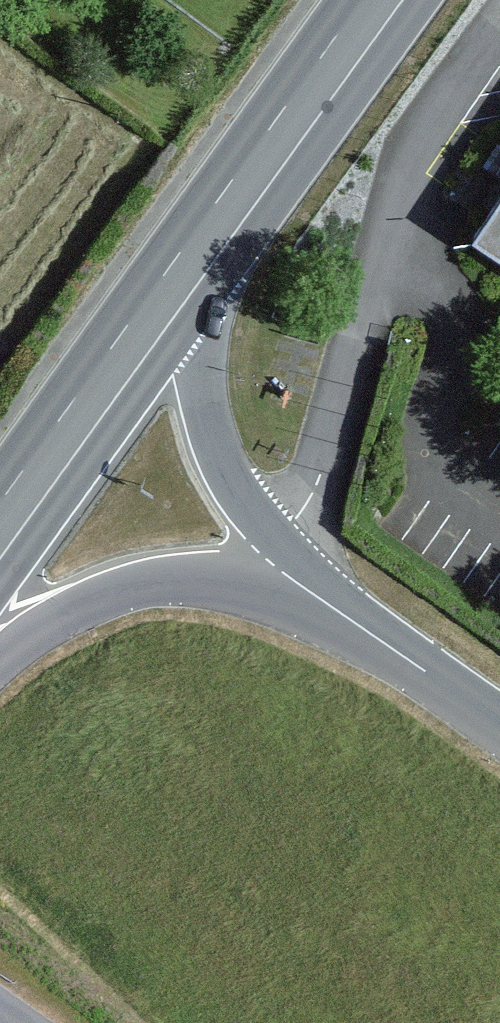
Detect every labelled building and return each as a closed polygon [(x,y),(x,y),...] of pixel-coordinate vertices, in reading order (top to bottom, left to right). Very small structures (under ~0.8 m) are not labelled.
[(486,224),(499,234),(499,204),(486,224)]
